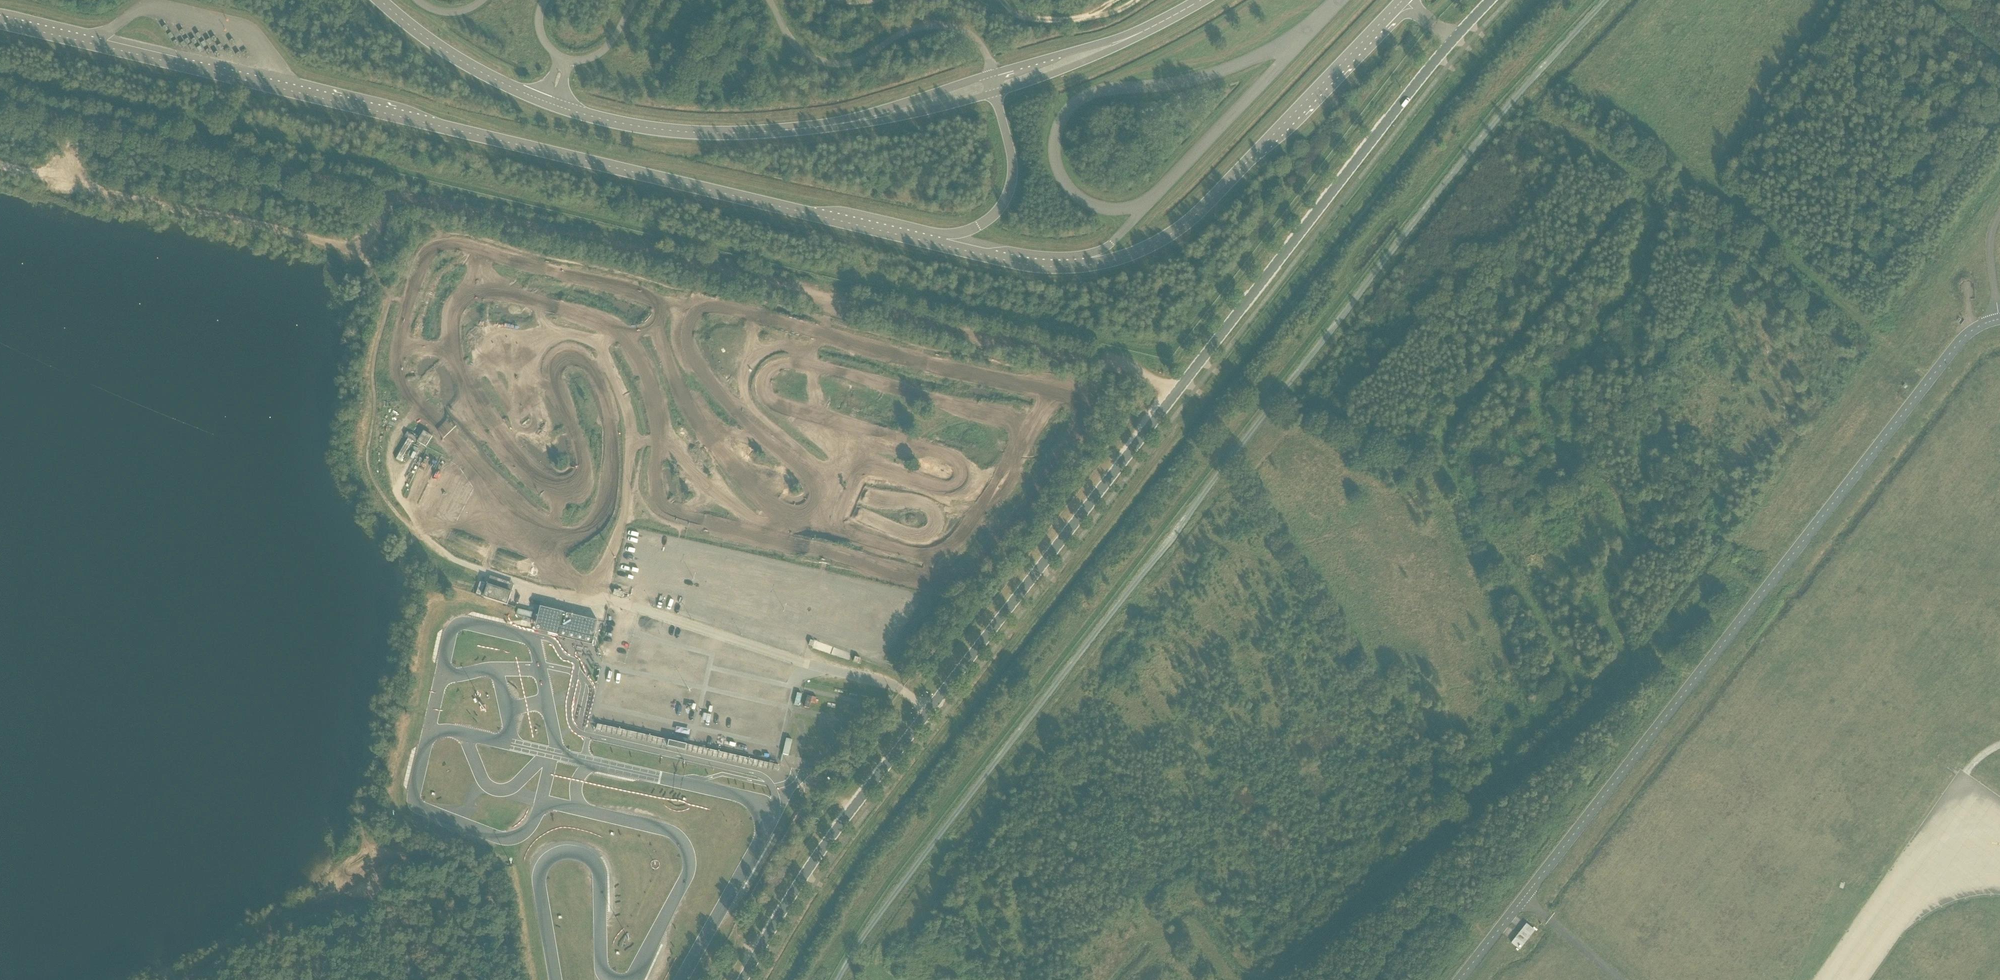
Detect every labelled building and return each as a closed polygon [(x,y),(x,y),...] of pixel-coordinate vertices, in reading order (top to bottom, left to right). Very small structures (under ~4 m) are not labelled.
[(424,431),(417,442),(426,447),(432,437),(424,431)] [(403,462),(414,436),(407,433),(396,460),(403,462)] [(627,550),(632,551),(635,540),(625,537),(618,563),(628,566),(630,559),(625,558),(627,550)] [(683,547),(685,541),(667,537),(664,550),(677,553),(679,546),(683,547)] [(666,570),(665,563),(657,564),(658,571),(666,570)] [(619,572),(618,573),(620,574),(618,582),(628,585),(631,576),(619,572)] [(483,597),(483,598),(507,605),(511,593),(514,585),(490,577),(487,585),(483,597)] [(559,630),(572,633),(575,616),(563,613),(563,614),(540,609),(541,607),(540,607),(536,624),(559,629),(559,630)] [(575,616),(572,633),(593,638),(592,644),(598,621),(575,616)] [(643,669),(656,672),(660,659),(646,655),(643,669)] [(601,697),(608,700),(614,684),(607,681),(601,697)] [(765,715),(767,707),(760,705),(758,713),(765,715)] [(734,755),(732,762),(748,767),(750,760),(734,755)] [(1526,924),(1518,934),(1511,943),(1520,950),(1535,931),(1526,924)]
